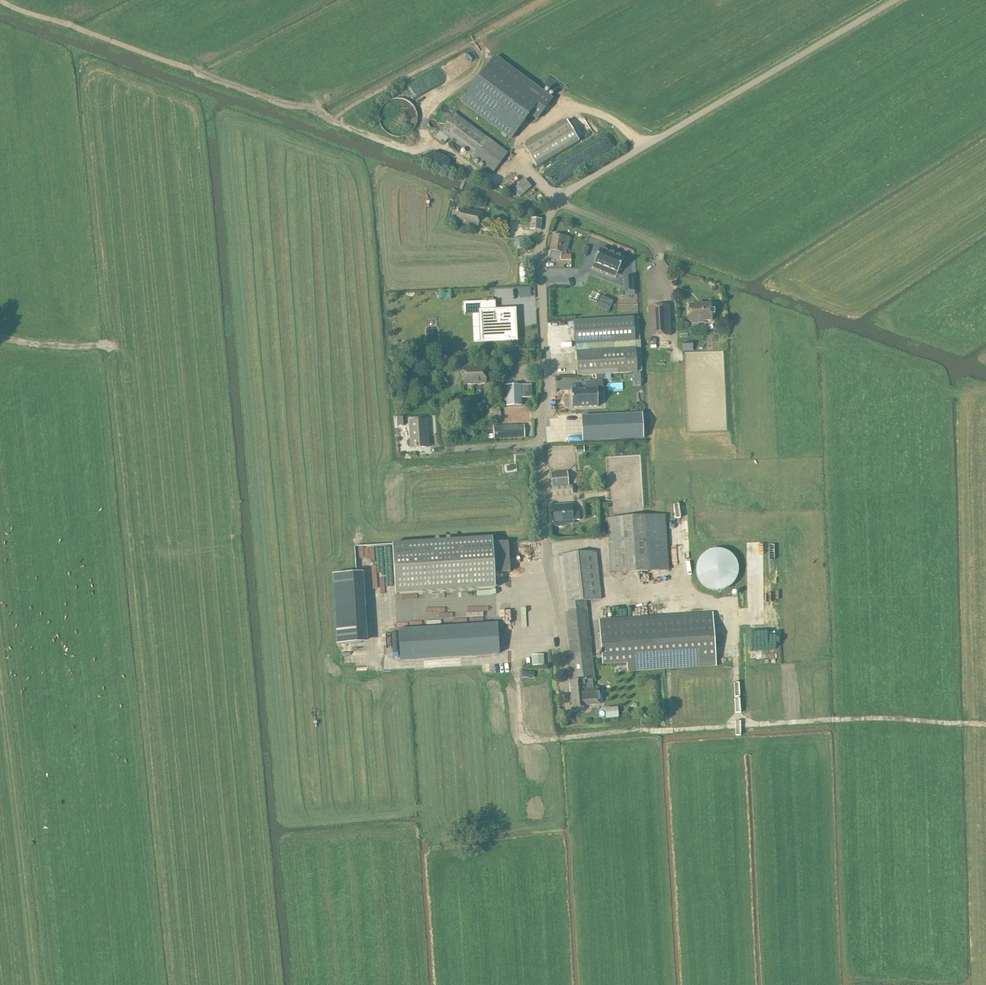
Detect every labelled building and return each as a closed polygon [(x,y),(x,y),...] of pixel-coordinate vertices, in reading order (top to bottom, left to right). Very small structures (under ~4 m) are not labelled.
[(538,119),(552,100),(495,58),(462,101),(511,138),(530,113),(538,119)] [(454,112),(435,138),(444,144),(448,138),(494,173),(509,153),(454,112)] [(523,146),(536,168),(580,142),(567,120),(523,146)] [(512,190),(519,197),(531,187),(524,179),(512,190)] [(481,213),(459,209),(456,223),(478,227),(481,213)] [(541,230),(542,219),(531,218),(530,229),(541,230)] [(551,256),(566,260),(572,236),(556,233),(556,234),(553,234),(551,242),(554,243),(551,256)] [(483,242),(505,245),(506,239),(506,237),(484,235),(483,242)] [(600,249),(600,248),(594,263),(594,264),(594,263),(617,273),(619,269),(621,270),(624,263),(622,262),(624,258),(623,258),(600,249)] [(632,277),(624,277),(625,291),(633,291),(632,277)] [(501,288),(501,299),(518,298),(517,287),(501,288)] [(518,287),(518,297),(529,297),(530,287),(518,287)] [(587,300),(596,303),(594,307),(607,312),(612,300),(591,292),(587,300)] [(496,311),(495,301),(463,302),(463,314),(472,314),(479,314),(480,314),(482,342),(502,341),(502,339),(507,338),(508,340),(516,340),(515,327),(513,327),(513,321),(515,321),(514,310),(506,310),(506,312),(496,313),(496,311)] [(689,305),(690,321),(691,321),(691,323),(704,322),(704,321),(711,320),(710,303),(689,305)] [(670,336),(668,306),(648,307),(650,337),(670,336)] [(635,342),(633,318),(573,321),(575,345),(635,342)] [(438,332),(427,333),(427,346),(439,345),(438,332)] [(636,348),(576,352),(577,376),(638,373),(636,348)] [(485,384),(485,367),(471,368),(471,361),(462,361),(463,368),(463,385),(485,384)] [(585,382),(586,389),(572,390),(572,389),(571,389),(572,408),(598,406),(597,394),(602,394),(602,381),(585,382)] [(507,406),(522,405),(521,385),(506,386),(507,406)] [(428,448),(426,421),(410,422),(411,440),(409,441),(407,443),(408,446),(409,447),(411,448),(411,449),(428,448)] [(635,422),(578,424),(579,442),(638,438),(635,422)] [(524,425),(504,426),(494,426),(494,439),(525,438),(524,425)] [(567,472),(551,473),(552,487),(568,486),(567,472)] [(553,505),(554,522),(554,525),(557,527),(562,527),(565,524),(565,521),(579,520),(579,511),(572,511),(572,504),(553,505)] [(665,515),(608,519),(611,574),(668,570),(665,515)] [(492,538),(392,544),(395,594),(495,588),(492,538)] [(738,571),(738,567),(738,564),(737,560),(735,557),(733,553),(730,551),(726,549),(723,547),(719,547),(715,547),(712,548),(708,549),(704,552),(701,555),(699,559),(698,562),(698,566),(698,571),(699,574),(701,577),(703,581),(706,583),(710,585),(714,587),(718,587),(722,587),(726,585),(730,583),(732,582),(734,579),(737,575),(738,571)] [(373,551),(360,550),(360,558),(372,559),(373,551)] [(559,555),(571,664),(593,661),(586,601),(601,599),(596,551),(559,555)] [(361,643),(357,573),(333,575),(337,644),(361,643)] [(713,612),(599,619),(602,660),(627,658),(627,661),(627,670),(716,665),(715,647),(713,612)] [(499,653),(497,623),(398,630),(400,660),(499,653)] [(543,665),(543,654),(530,654),(530,665),(543,665)] [(594,679),(593,661),(571,664),(572,681),(570,682),(571,698),(578,697),(577,691),(593,689),(592,680),(594,679)] [(523,669),(521,674),(531,678),(533,672),(523,669)] [(599,688),(593,689),(577,691),(578,697),(571,698),(572,708),(587,706),(587,705),(601,704),(599,688)] [(603,708),(603,718),(617,718),(617,707),(603,708)]
